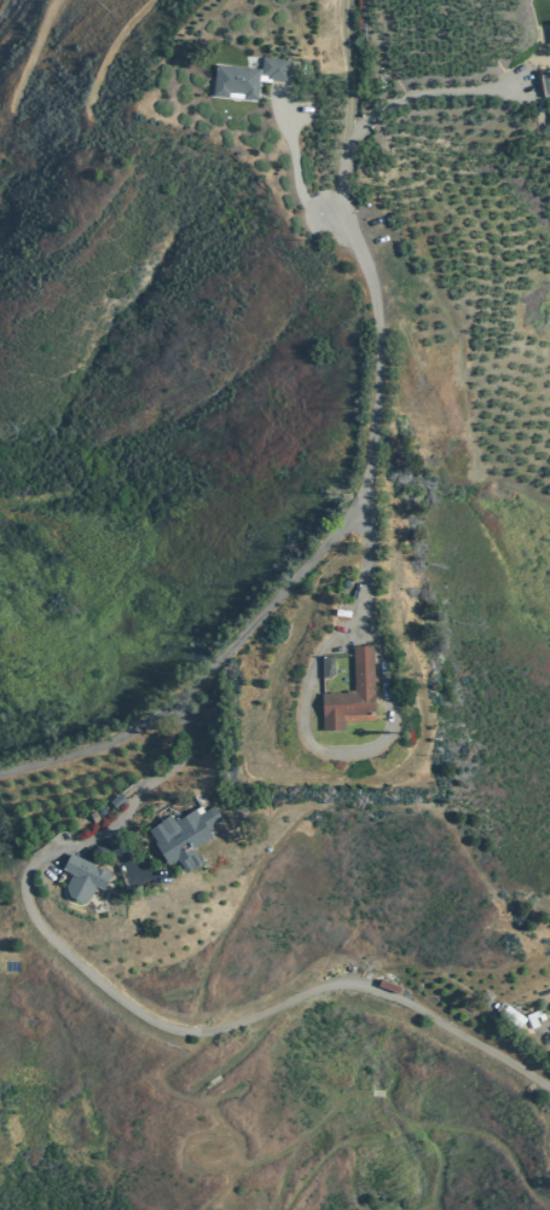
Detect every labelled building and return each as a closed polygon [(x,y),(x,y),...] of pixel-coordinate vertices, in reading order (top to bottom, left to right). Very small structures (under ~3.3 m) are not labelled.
[(265,80),(264,100),(216,97),(220,65),(264,69),(264,59),(290,62),(289,82),(265,80)] [(541,75),(544,96),(549,95),(549,74),(541,75)] [(323,732),(323,695),(353,695),(352,649),(372,647),(375,722),(345,724),(345,732),(323,732)] [(185,875),(175,860),(164,866),(144,831),(158,823),(154,814),(167,807),(174,818),(162,825),(164,830),(196,811),(199,817),(208,812),(216,825),(208,831),(212,837),(191,849),(201,865),(185,875)] [(83,906),(65,898),(75,878),(59,871),(68,853),(111,874),(102,892),(93,888),(83,906)]
